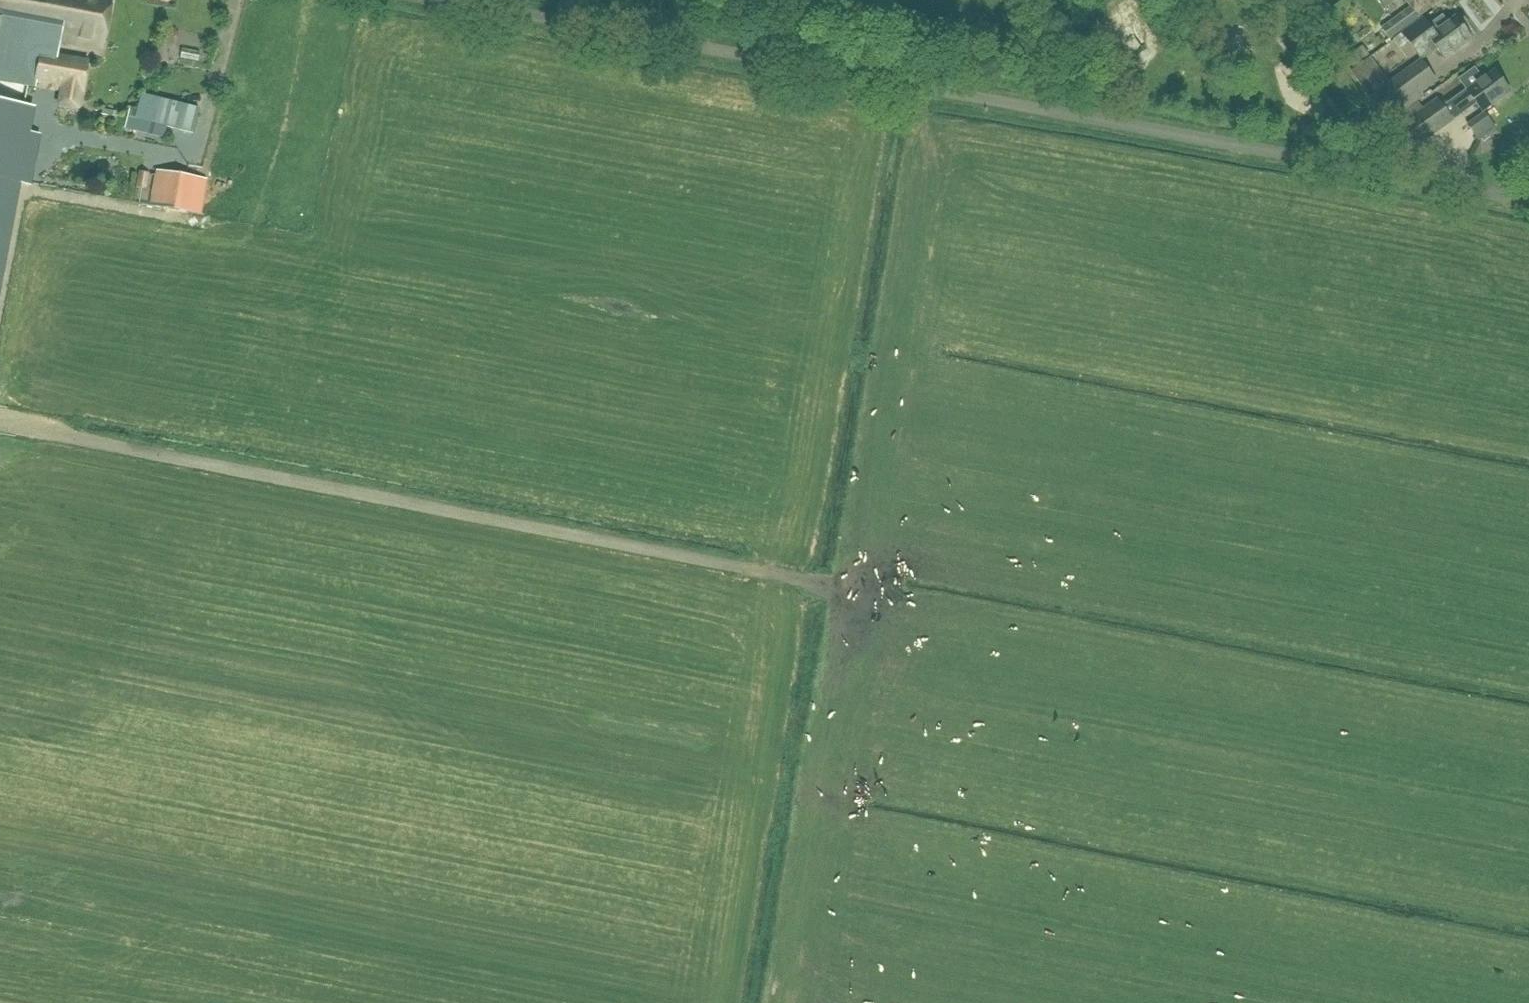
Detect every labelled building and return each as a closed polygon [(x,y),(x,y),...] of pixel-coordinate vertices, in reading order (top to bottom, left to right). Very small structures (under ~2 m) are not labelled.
[(61,90),(59,103),(76,106),(78,93),(80,94),(86,62),(45,55),(48,38),(102,48),(111,0),(0,0),(0,79),(61,90)] [(1394,0),(1377,0),(1383,8),(1394,0)] [(1381,29),(1390,41),(1419,20),(1410,8),(1381,29)] [(1403,33),(1422,59),(1436,49),(1443,59),(1471,39),(1457,19),(1433,36),(1421,20),(1403,33)] [(1512,26),(1497,36),(1510,56),(1524,47),(1512,26)] [(1387,84),(1405,110),(1424,97),(1421,92),(1436,82),(1421,61),(1387,84)] [(1438,101),(1407,123),(1421,142),(1476,103),(1483,112),(1510,93),(1495,71),(1483,80),(1475,69),(1459,80),(1467,91),(1443,108),(1438,101)] [(17,181),(26,134),(31,109),(0,103),(0,266),(17,181)] [(1405,140),(1390,138),(1389,149),(1404,151),(1405,140)] [(206,179),(155,172),(147,206),(200,216),(206,179)]
